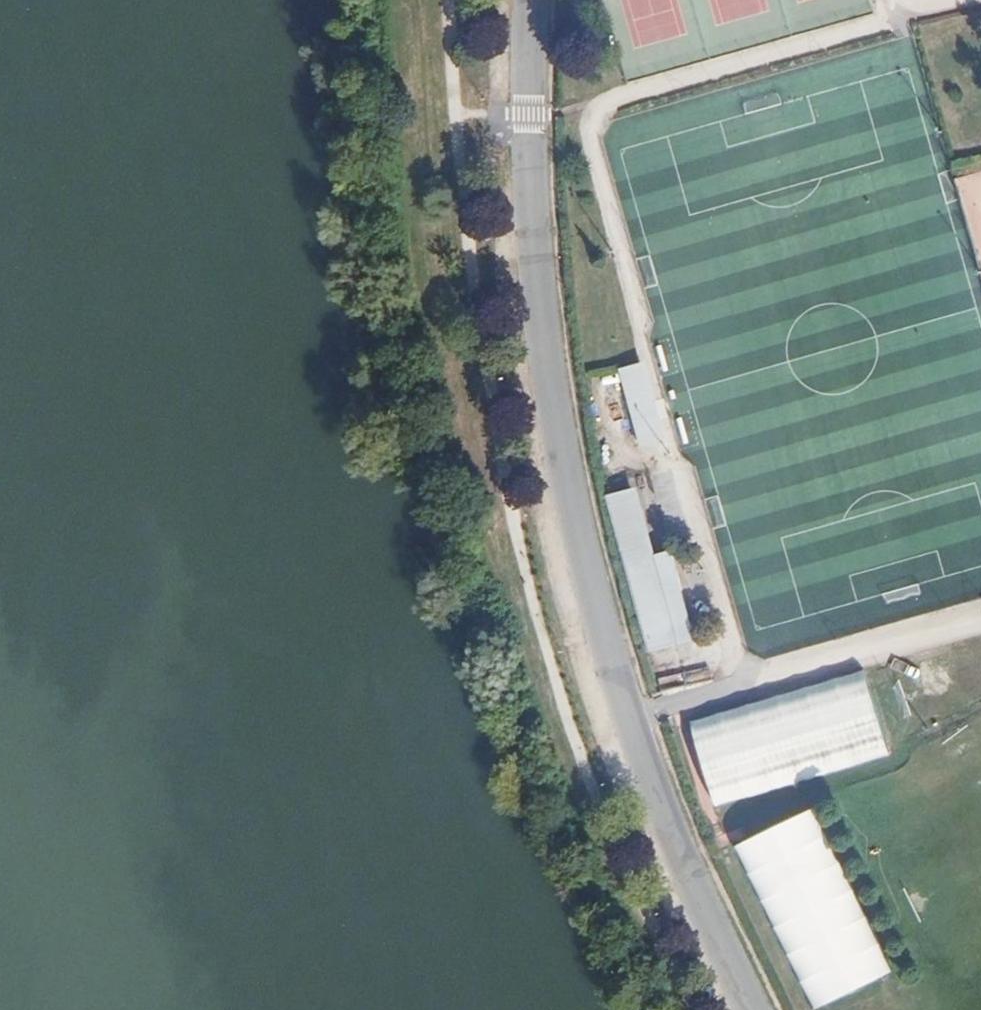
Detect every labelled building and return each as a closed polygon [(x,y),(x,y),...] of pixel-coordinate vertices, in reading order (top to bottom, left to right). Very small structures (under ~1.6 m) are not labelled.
[(647,368),(622,375),(644,447),(667,441),(647,368)] [(628,566),(657,558),(639,490),(610,498),(628,566)] [(673,553),(657,558),(628,566),(653,655),(697,643),(673,553)] [(865,675),(689,728),(716,816),(891,763),(865,675)] [(731,852),(807,1009),(819,1009),(891,976),(813,813),(731,852)]
